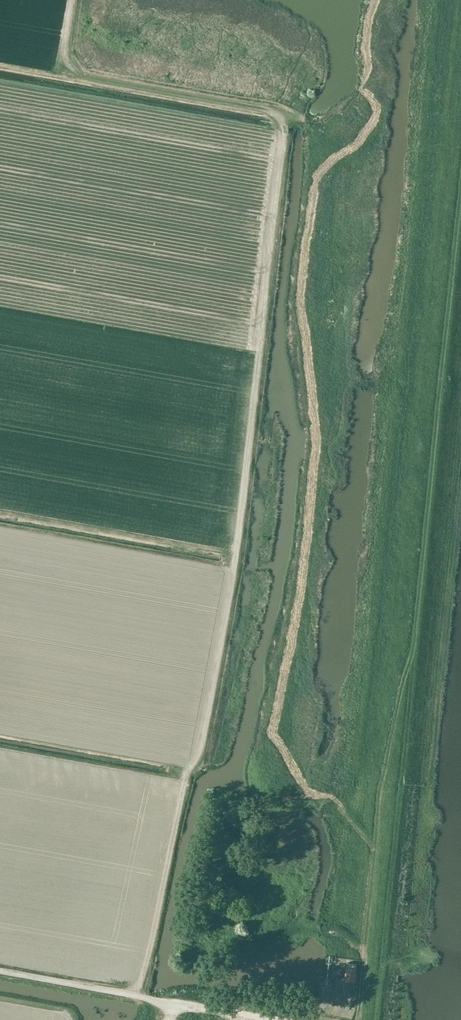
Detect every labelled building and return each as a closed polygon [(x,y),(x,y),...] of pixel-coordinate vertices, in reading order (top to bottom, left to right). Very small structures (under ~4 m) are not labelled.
[(355,982),(357,964),(347,963),(345,981),(355,982)]
